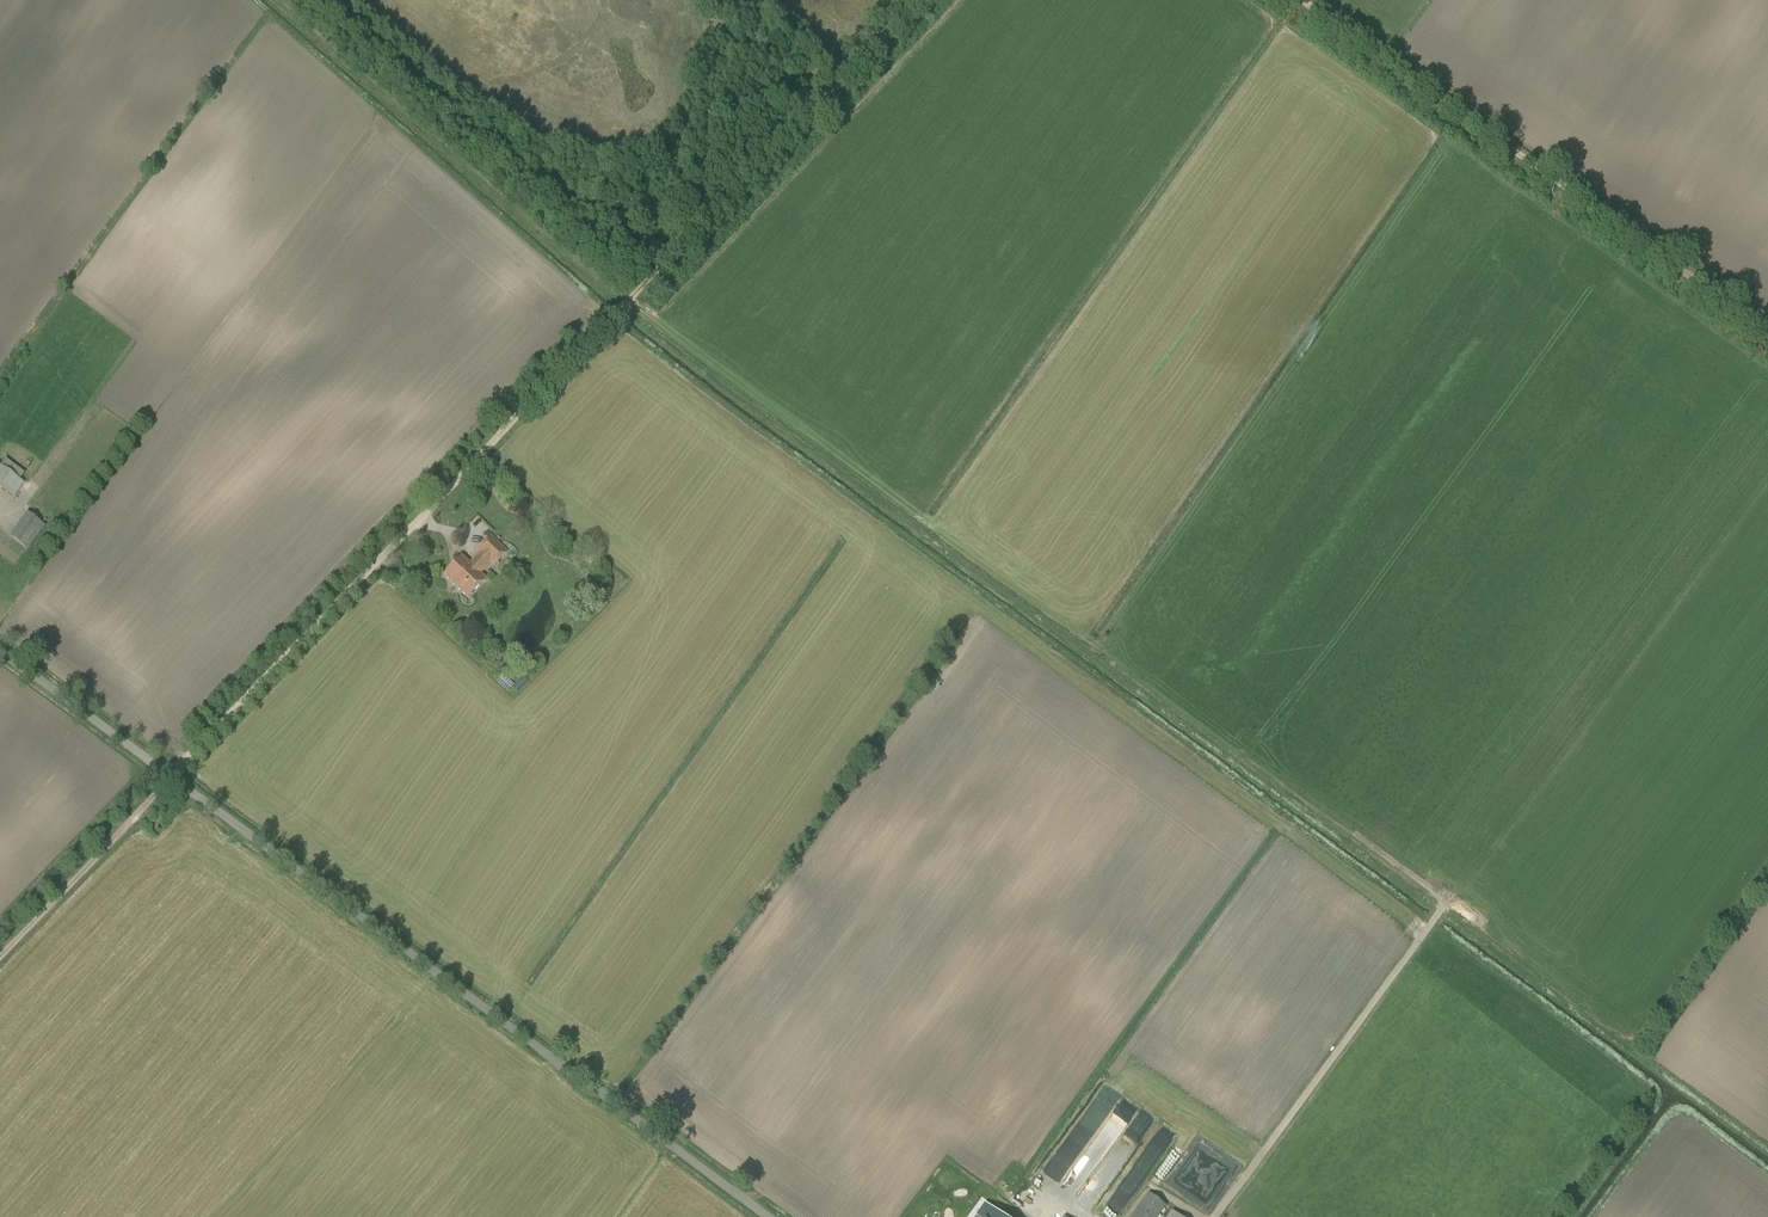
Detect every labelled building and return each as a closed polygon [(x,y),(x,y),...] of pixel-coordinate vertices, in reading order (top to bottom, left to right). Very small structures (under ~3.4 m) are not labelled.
[(23,484),(0,466),(0,489),(12,498),(23,484)] [(27,550),(44,527),(28,515),(11,538),(27,550)] [(494,566),(507,552),(490,536),(476,550),(480,553),(469,564),(461,556),(443,575),(468,598),(485,579),(480,574),(490,563),(494,566)] [(1125,1179),(1110,1199),(1123,1209),(1143,1181),(1137,1177),(1132,1184),(1125,1179)] [(1150,1194),(1133,1216),(1159,1216),(1168,1206),(1150,1194)] [(986,1206),(978,1216),(1001,1216),(986,1206)]
